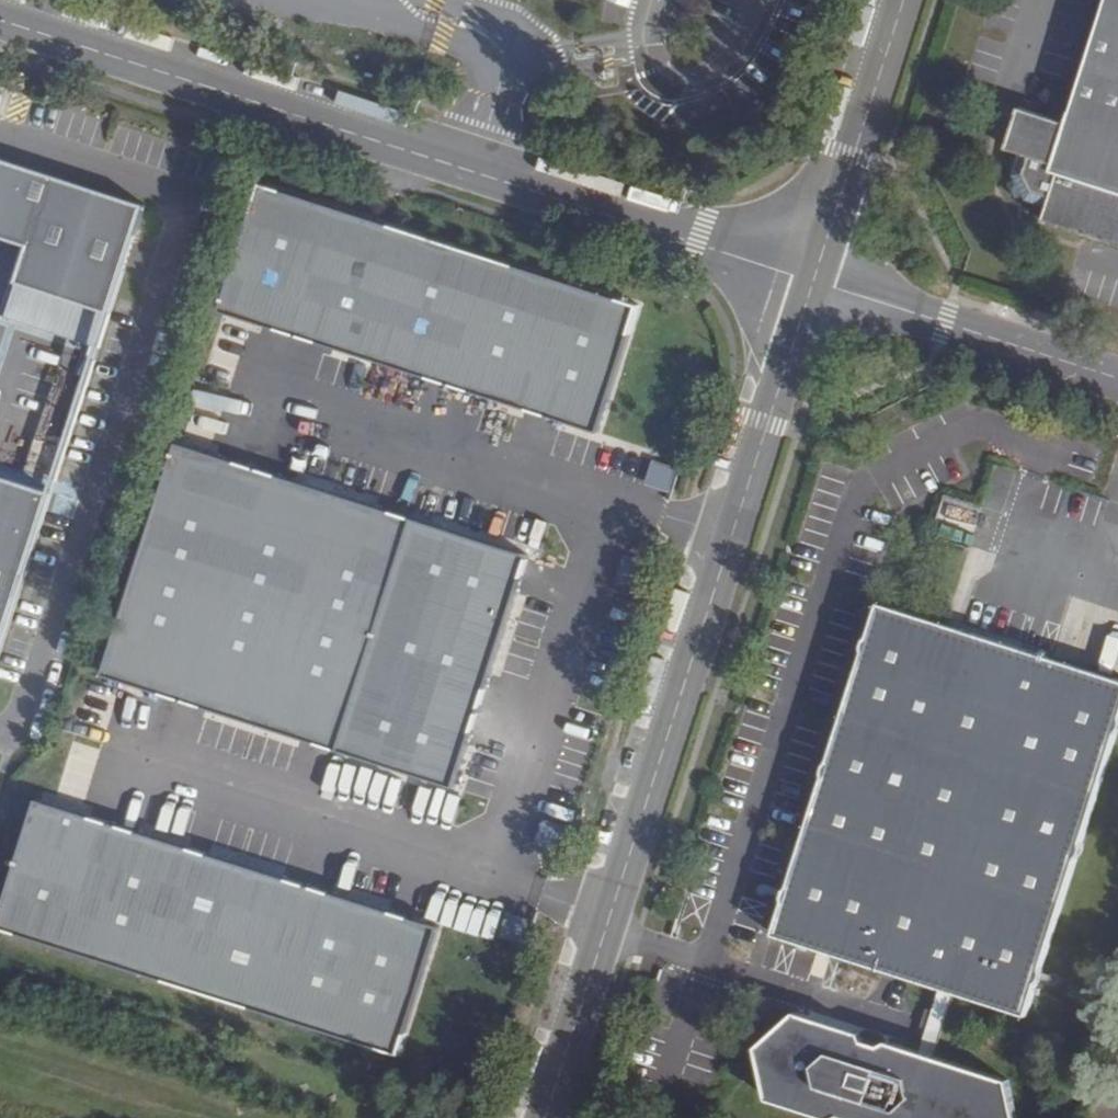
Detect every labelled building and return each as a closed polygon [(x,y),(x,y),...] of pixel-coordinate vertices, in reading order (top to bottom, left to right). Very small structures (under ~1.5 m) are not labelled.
[(1068,141),(1019,125),(1006,164),(1026,170),(1023,180),(1034,205),(1045,209),(1039,228),(1117,254),(1117,0),(1113,0),(1068,141)] [(30,246),(19,280),(110,311),(145,204),(0,157),(0,237),(30,246)] [(638,313),(264,194),(227,310),(600,429),(638,313)] [(532,564),(181,452),(107,684),(459,795),(532,564)] [(658,457),(648,483),(672,492),(682,467),(658,457)] [(54,489),(0,471),(0,653),(54,489)] [(1025,1024),(1117,731),(1117,681),(883,604),(773,944),(933,995),(952,1001),(1025,1024)] [(0,669),(0,673),(14,678),(35,615),(20,609),(0,669)] [(0,927),(400,1053),(439,928),(40,800),(0,927)] [(932,1058),(952,1001),(933,995),(913,1052),(932,1058)] [(932,1058),(913,1052),(794,1013),(758,1046),(770,1104),(815,1117),(1013,1117),(1007,1082),(932,1058)]
